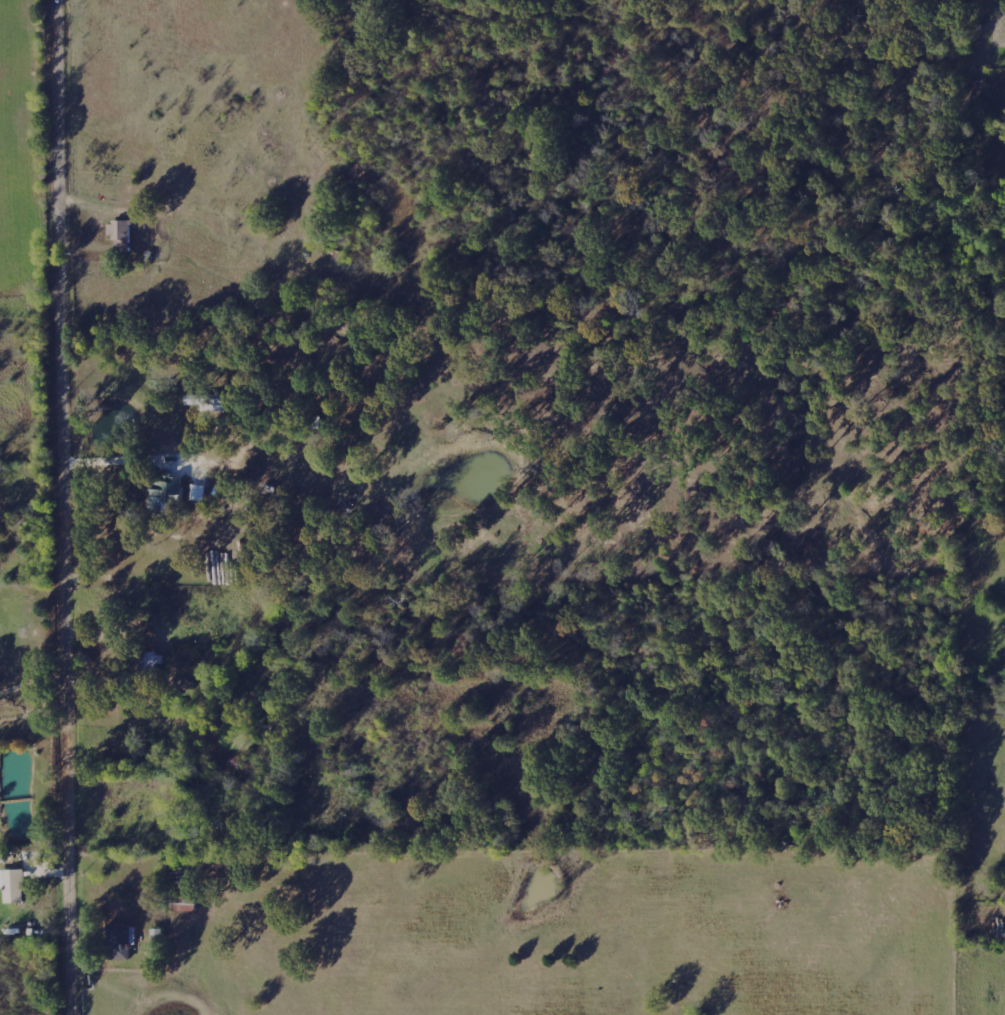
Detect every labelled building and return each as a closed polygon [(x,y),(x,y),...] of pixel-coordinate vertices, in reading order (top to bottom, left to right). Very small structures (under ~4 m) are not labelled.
[(109,222),(109,240),(116,239),(117,247),(132,247),(131,221),(109,222)] [(182,505),(185,478),(176,478),(176,483),(166,482),(165,490),(152,489),(150,515),(166,516),(167,512),(170,513),(170,504),(182,505)] [(206,502),(208,487),(193,485),(191,500),(206,502)] [(5,889),(6,904),(26,903),(25,870),(0,870),(0,889),(5,889)] [(197,913),(197,898),(173,897),(173,912),(197,913)] [(137,945),(137,925),(110,925),(109,960),(131,960),(131,945),(137,945)]
